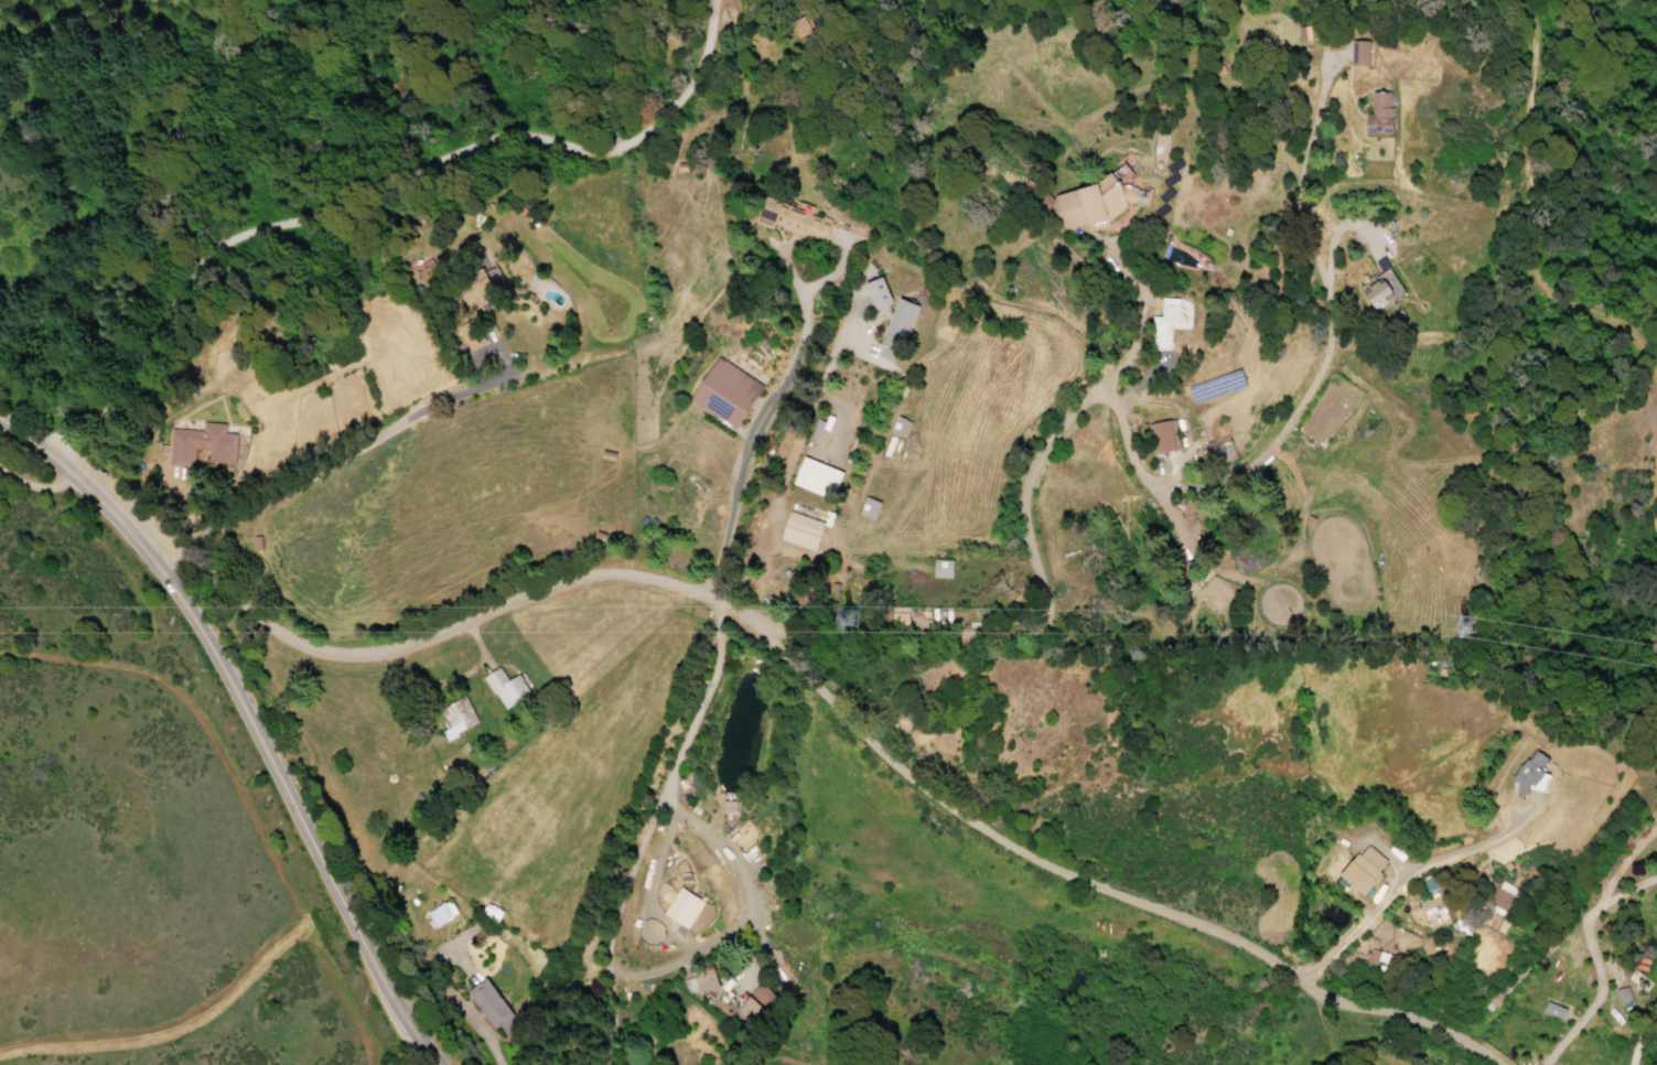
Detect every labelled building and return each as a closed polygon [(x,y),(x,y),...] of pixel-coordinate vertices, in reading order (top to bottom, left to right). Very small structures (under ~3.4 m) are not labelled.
[(1367,65),(1367,41),(1350,40),(1350,64),(1367,65)] [(1390,132),(1391,92),(1370,91),(1370,111),(1365,111),(1364,131),(1390,132)] [(1142,185),(1117,191),(1113,172),(1100,176),(1102,183),(1050,196),(1059,230),(1086,223),(1088,231),(1108,226),(1105,213),(1147,203),(1142,185)] [(824,243),(832,221),(787,205),(786,208),(761,199),(752,223),(770,229),(772,225),(824,243)] [(433,267),(430,258),(411,266),(416,279),(426,275),(425,271),(433,267)] [(1372,311),(1402,292),(1381,258),(1373,263),(1380,274),(1358,288),(1372,311)] [(872,310),(892,302),(881,277),(862,284),(872,310)] [(917,306),(898,298),(875,354),(893,362),(917,306)] [(1176,325),(1177,298),(1159,298),(1159,316),(1150,316),(1149,348),(1168,349),(1169,324),(1176,325)] [(466,351),(486,341),(475,320),(456,330),(466,351)] [(735,429),(762,385),(716,357),(689,401),(735,429)] [(909,421),(894,416),(888,434),(904,439),(909,421)] [(1152,454),(1178,449),(1173,419),(1147,424),(1152,454)] [(166,463),(169,429),(203,431),(203,422),(225,423),(225,432),(237,432),(235,465),(207,463),(208,451),(193,449),(192,464),(166,463)] [(1206,445),(1196,447),(1199,463),(1209,461),(1206,445)] [(791,485),(823,496),(827,487),(835,489),(841,472),(801,457),(791,485)] [(873,521),(878,502),(862,496),(856,516),(873,521)] [(778,540),(813,552),(823,523),(787,511),(778,540)] [(951,560),(932,560),(931,578),(951,578),(951,560)] [(481,678),(503,711),(529,694),(517,675),(507,681),(498,667),(481,678)] [(476,722),(463,697),(439,710),(452,735),(476,722)] [(1512,779),(1519,783),(1515,791),(1524,796),(1529,787),(1538,793),(1550,775),(1540,769),(1547,757),(1532,748),(1512,779)] [(720,812),(735,812),(735,802),(721,801),(720,812)] [(1388,863),(1365,843),(1338,874),(1361,894),(1388,863)] [(1508,912),(1516,889),(1498,882),(1490,906),(1508,912)] [(663,917),(689,929),(701,900),(676,888),(663,917)] [(423,914),(431,929),(456,914),(448,900),(423,914)] [(496,921),(501,911),(485,902),(480,912),(496,921)] [(1371,968),(1373,963),(1390,969),(1394,957),(1368,948),(1362,965),(1371,968)] [(716,989),(712,968),(692,973),(696,993),(716,989)] [(492,1030),(511,1016),(484,978),(464,992),(492,1030)] [(774,997),(758,982),(732,1010),(748,1025),(774,997)] [(1617,1003),(1630,1000),(1626,985),(1613,989),(1617,1003)] [(1565,1009),(1545,1000),(1541,1011),(1561,1020),(1565,1009)]
